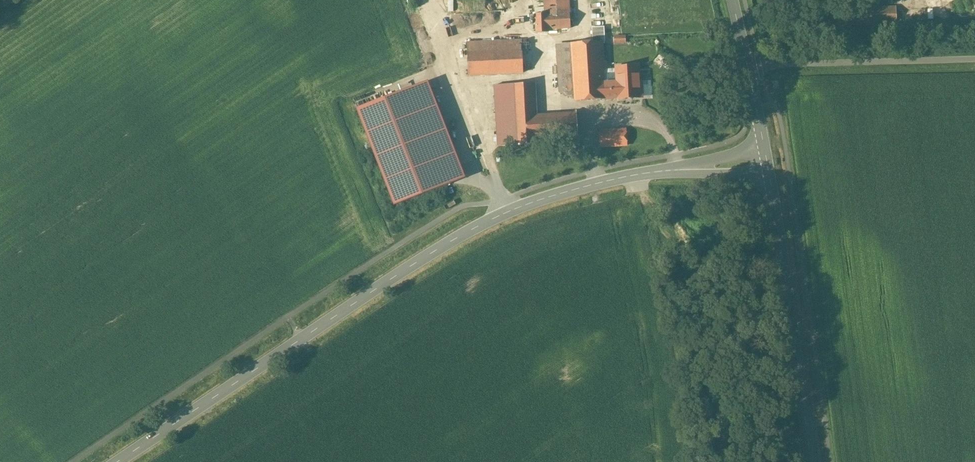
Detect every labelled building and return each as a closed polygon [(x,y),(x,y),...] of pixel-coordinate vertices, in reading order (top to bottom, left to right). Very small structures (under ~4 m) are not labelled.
[(471,2),(471,12),(503,9),(502,0),(497,0),(471,2)] [(543,7),(534,8),(535,14),(569,13),(569,0),(543,0),(543,7)] [(896,7),(838,8),(839,25),(896,24),(896,7)] [(839,25),(838,8),(830,8),(831,25),(839,25)] [(569,13),(535,14),(536,30),(536,33),(547,32),(547,29),(570,28),(569,13)] [(617,42),(629,43),(629,36),(618,35),(617,42)] [(521,41),(467,43),(469,75),(523,73),(521,41)] [(601,42),(557,45),(560,92),(576,100),(605,99),(604,82),(601,42)] [(637,65),(616,66),(617,81),(604,82),(605,99),(605,98),(618,97),(618,98),(639,97),(637,65)] [(427,81),(357,109),(395,206),(465,178),(427,81)] [(576,109),(536,111),(535,83),(512,84),(516,145),(539,144),(539,142),(578,140),(576,109)] [(512,84),(494,85),(498,146),(516,145),(512,84)] [(619,130),(600,131),(601,147),(620,146),(619,130)]
